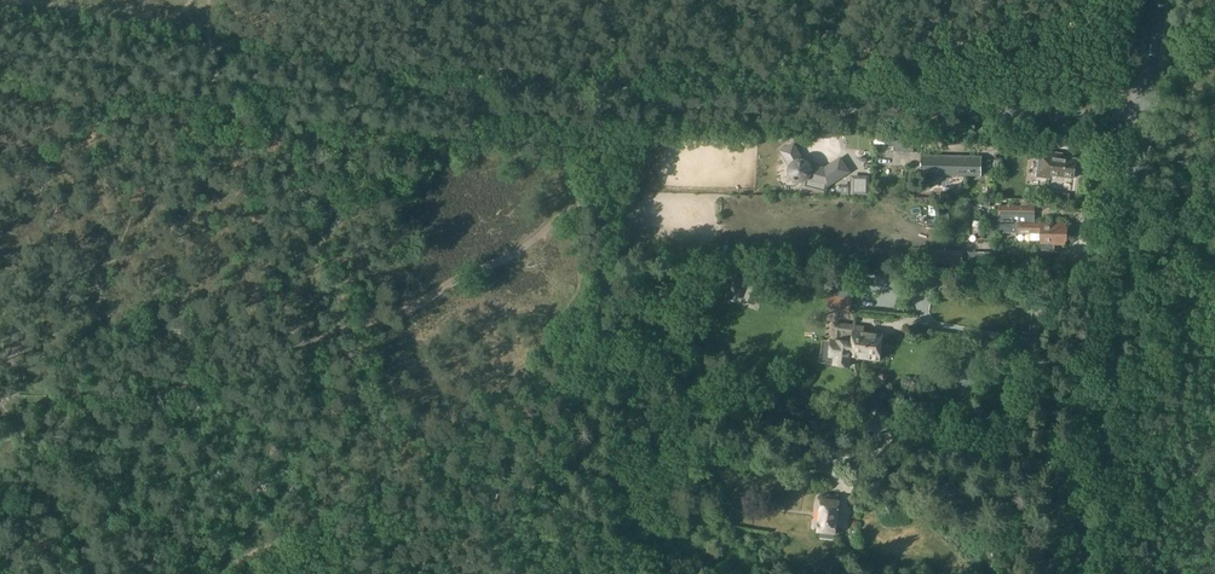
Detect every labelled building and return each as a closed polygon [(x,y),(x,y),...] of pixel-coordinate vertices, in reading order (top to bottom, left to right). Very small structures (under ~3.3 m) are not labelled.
[(874,134),(872,196),(877,196),(879,142),(895,142),(895,150),(914,150),(914,135),(874,134)] [(824,167),(808,163),(807,162),(805,160),(804,159),(802,159),(793,142),(781,149),(790,165),(790,166),(790,168),(790,169),(790,170),(790,171),(791,172),(791,173),(792,174),(793,175),(793,176),(794,177),(795,178),(795,177),(797,177),(798,178),(800,178),(801,178),(802,177),(804,177),(805,177),(803,184),(824,190),(826,182),(827,183),(847,170),(839,157),(824,167)] [(1064,153),(1041,150),(1037,176),(1050,178),(1051,174),(1074,178),(1074,176),(1076,175),(1077,175),(1077,174),(1078,173),(1078,172),(1078,170),(1077,169),(1076,169),(1076,168),(1075,168),(1076,159),(1063,157),(1064,153)] [(982,157),(922,156),(922,174),(981,175),(982,157)] [(852,176),(852,191),(866,191),(867,176),(852,176)] [(1034,206),(1000,206),(1000,232),(1030,232),(1030,231),(1041,231),(1041,243),(1042,243),(1042,249),(1054,249),(1055,244),(1065,244),(1065,239),(1066,239),(1066,227),(1065,227),(1065,223),(1034,223),(1034,206)] [(913,263),(932,264),(932,249),(913,249),(913,261),(913,263)] [(998,263),(998,254),(971,255),(972,264),(998,263)] [(935,285),(935,266),(925,266),(925,285),(935,285)] [(840,324),(838,339),(838,341),(832,340),(822,339),(820,362),(834,364),(849,366),(850,359),(857,360),(858,357),(858,351),(851,350),(854,325),(840,324)] [(864,327),(854,325),(851,350),(858,351),(858,357),(861,357),(863,359),(868,360),(870,358),(880,359),(883,335),(864,332),(864,327)] [(856,394),(843,401),(846,407),(859,400),(856,394)] [(540,445),(537,454),(544,457),(547,448),(545,447),(540,445)] [(830,448),(817,451),(821,464),(833,460),(830,448)] [(821,498),(817,531),(822,531),(821,537),(831,538),(832,533),(835,533),(839,500),(838,500),(838,496),(824,494),(824,498),(821,498)]
